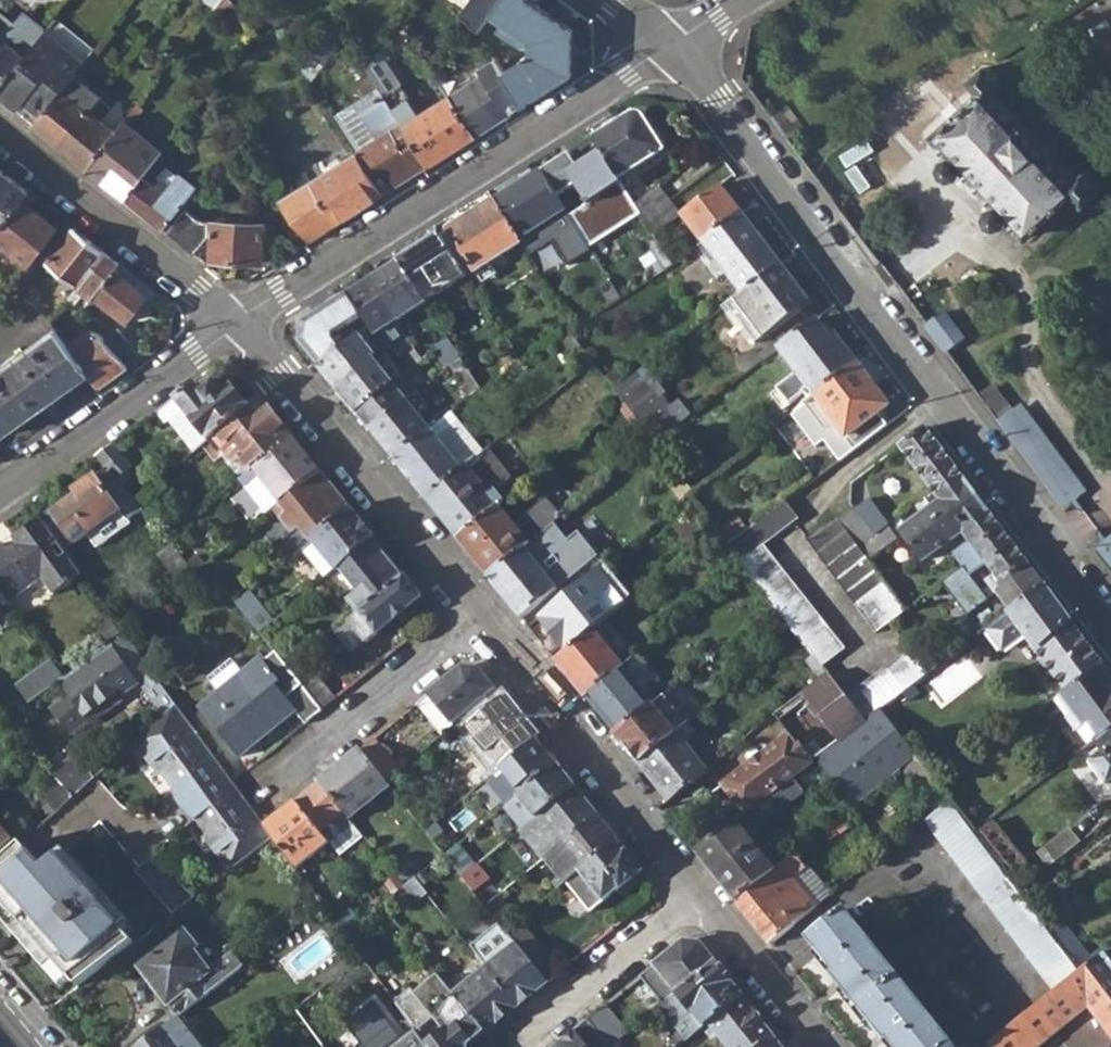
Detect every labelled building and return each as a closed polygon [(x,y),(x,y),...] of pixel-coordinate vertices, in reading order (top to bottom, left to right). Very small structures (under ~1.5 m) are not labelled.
[(495,10),(502,0),(473,0),(463,14),(468,17),(479,34),(489,20),(495,10)] [(502,71),(523,104),(573,73),(573,28),(533,0),(502,0),(495,10),(489,20),(527,46),(532,40),(532,53),(502,71)] [(48,29),(26,12),(5,38),(0,34),(0,88),(46,31),(48,29)] [(52,36),(83,61),(94,48),(62,22),(52,36)] [(36,120),(61,88),(83,61),(52,36),(46,31),(0,88),(0,98),(19,113),(22,107),(36,120)] [(384,93),(429,164),(475,135),(451,97),(419,116),(409,100),(412,98),(386,59),(394,55),(383,42),(366,66),(384,93)] [(451,97),(475,135),(523,104),(502,71),(495,60),(481,68),(485,75),(451,97)] [(1006,216),(1025,236),(1073,192),(1081,198),(1087,200),(1097,190),(1099,184),(1089,173),(1082,173),(1076,179),(992,89),(999,82),(1001,75),(992,65),(984,67),(975,75),(972,84),(979,92),(932,135),(950,154),(940,157),(937,165),(939,176),(948,181),(959,178),(962,168),(994,203),(986,205),(981,213),(983,223),(993,229),(1003,227),(1006,216)] [(76,100),(61,88),(36,120),(33,124),(62,147),(95,106),(81,94),(76,100)] [(429,164),(384,93),(363,105),(383,135),(357,150),(384,192),(429,164)] [(88,168),(116,132),(102,122),(107,115),(95,106),(62,147),(88,168)] [(601,150),(618,177),(663,147),(643,113),(637,110),(631,110),(593,137),(601,150)] [(88,168),(126,198),(145,174),(163,152),(125,121),(116,132),(88,168)] [(278,200),(310,239),(384,192),(357,150),(278,200)] [(618,177),(601,150),(578,164),(572,169),(563,155),(541,169),(557,196),(576,184),(588,202),(570,213),(589,245),(641,212),(635,202),(618,177)] [(570,151),(563,155),(572,169),(578,164),(570,151)] [(2,227),(23,200),(31,190),(0,166),(0,229),(2,227)] [(494,199),(518,236),(564,207),(557,196),(541,169),(494,199)] [(171,195),(145,174),(126,198),(165,230),(196,192),(183,182),(171,195)] [(683,209),(705,239),(745,210),(723,179),(683,209)] [(659,183),(635,202),(641,212),(644,217),(670,197),(659,183)] [(670,197),(644,217),(653,231),(680,211),(670,197)] [(449,227),(475,268),(520,240),(518,236),(494,199),(449,227)] [(23,200),(2,227),(0,229),(0,238),(32,264),(60,228),(23,200)] [(705,239),(744,290),(783,260),(745,210),(705,239)] [(168,232),(196,254),(207,238),(208,221),(197,222),(185,211),(168,232)] [(238,260),(239,223),(215,221),(213,259),(238,260)] [(238,260),(262,261),(261,257),(264,223),(239,223),(238,260)] [(48,262),(80,286),(108,252),(76,227),(48,262)] [(399,260),(425,301),(466,274),(440,234),(399,260)] [(67,302),(74,309),(81,299),(87,291),(94,297),(96,295),(118,269),(121,272),(126,266),(108,252),(80,286),(67,302)] [(372,277),(399,318),(425,301),(399,260),(372,277)] [(729,301),(758,340),(812,299),(783,260),(744,290),(729,301)] [(118,269),(96,295),(130,321),(142,307),(145,309),(154,308),(159,301),(158,292),(126,266),(121,272),(118,269)] [(370,325),(375,332),(399,318),(372,277),(348,292),(364,315),(370,325)] [(339,331),(364,315),(348,292),(305,320),(300,339),(321,365),(348,343),(339,331)] [(927,325),(947,352),(965,338),(945,312),(927,325)] [(779,344),(817,393),(855,365),(816,316),(779,344)] [(92,373),(69,343),(57,326),(0,366),(0,436),(92,373)] [(92,373),(100,385),(129,364),(104,339),(92,327),(69,343),(92,373)] [(117,329),(104,339),(129,364),(142,355),(117,329)] [(321,365),(337,385),(372,357),(375,354),(359,334),(348,343),(321,365)] [(393,382),(372,357),(337,385),(358,411),(393,382)] [(616,385),(655,437),(690,411),(679,396),(670,402),(662,392),(667,389),(647,362),(616,385)] [(855,365),(817,393),(827,408),(816,416),(806,402),(791,413),(815,447),(824,441),(839,461),(888,425),(878,412),(890,404),(859,362),(855,365)] [(405,372),(393,382),(407,399),(418,389),(405,372)] [(197,383),(177,398),(206,440),(210,437),(249,406),(233,387),(224,394),(215,382),(203,391),(197,383)] [(371,428),(407,399),(393,382),(358,411),(371,428)] [(249,406),(210,437),(240,478),(293,435),(261,395),(249,406)] [(190,453),(206,440),(177,398),(159,410),(190,453)] [(431,427),(407,399),(371,428),(395,457),(431,427)] [(427,496),(463,466),(476,456),(484,449),(451,410),(431,427),(395,457),(427,496)] [(998,420),(1077,526),(1090,516),(1012,410),(998,420)] [(901,446),(942,500),(968,481),(927,426),(901,446)] [(293,435),(240,478),(266,512),(269,509),(281,500),(320,468),(293,435)] [(107,466),(116,477),(132,465),(113,443),(97,454),(107,466)] [(463,466),(427,496),(440,513),(445,508),(463,533),(499,504),(510,495),(501,484),(511,476),(487,447),(484,449),(476,456),(463,466)] [(44,516),(66,546),(87,531),(96,543),(144,509),(116,477),(107,466),(80,484),(83,488),(44,516)] [(299,522),(312,538),(351,506),(320,468),(281,500),(269,509),(277,518),(269,524),(280,537),(299,522)] [(851,505),(864,521),(882,507),(874,498),(879,494),(864,474),(852,483),(849,502),(851,505)] [(926,559),(963,530),(989,510),(968,481),(942,500),(933,506),(903,530),(926,559)] [(489,574),(554,522),(563,516),(546,495),(513,521),(499,504),(463,533),(460,536),(489,574)] [(727,544),(740,562),(765,544),(799,518),(786,500),(727,544)] [(835,516),(867,557),(896,536),(888,526),(875,535),(864,521),(851,505),(835,516)] [(312,538),(337,568),(339,565),(375,536),(351,506),(312,538)] [(997,593),(1011,612),(1046,586),(989,510),(963,530),(967,535),(951,547),(961,561),(939,578),(967,616),(997,593)] [(11,600),(44,576),(54,589),(64,582),(66,584),(74,579),(72,576),(83,569),(66,546),(44,516),(15,536),(19,543),(8,551),(1,542),(0,542),(0,586),(11,600)] [(877,628),(888,618),(898,611),(905,605),(867,557),(835,516),(807,538),(877,628)] [(523,616),(558,589),(598,555),(579,530),(567,539),(554,522),(489,574),(523,616)] [(1110,572),(1110,535),(1093,548),(1110,572)] [(348,597),(361,611),(406,575),(375,536),(339,565),(358,589),(348,597)] [(845,645),(765,544),(740,562),(745,567),(821,665),(845,645)] [(162,557),(180,580),(194,569),(176,547),(162,557)] [(531,625),(558,659),(595,629),(636,596),(608,563),(531,625)] [(361,611),(350,620),(367,640),(378,632),(423,596),(406,575),(361,611)] [(14,605),(11,600),(0,586),(0,615),(14,605)] [(1011,612),(1008,614),(986,630),(996,643),(1008,645),(1023,634),(1066,690),(1071,686),(1099,665),(1103,662),(1046,586),(1011,612)] [(236,600),(260,630),(275,618),(250,588),(236,600)] [(355,650),(367,640),(350,620),(338,629),(355,650)] [(624,665),(595,629),(558,659),(587,695),(624,665)] [(114,640),(69,673),(79,686),(70,692),(51,706),(62,719),(65,717),(75,731),(93,718),(89,714),(121,690),(123,693),(143,678),(114,640)] [(929,672),(910,647),(845,694),(865,720),(883,706),(929,672)] [(202,706),(241,754),(297,709),(308,722),(323,709),(301,681),(278,652),(261,665),(257,660),(242,672),(230,659),(207,679),(218,692),(202,706)] [(14,684),(28,703),(59,680),(65,675),(52,656),(14,684)] [(430,693),(454,722),(457,720),(497,688),(479,666),(465,665),(430,693)] [(652,705),(654,703),(624,665),(587,695),(617,733),(652,705)] [(1100,735),(1110,726),(1110,680),(1099,665),(1071,686),(1083,701),(1088,698),(1098,712),(1088,719),(1100,735)] [(147,683),(167,711),(178,700),(155,668),(146,674),(151,680),(147,683)] [(316,669),(301,681),(323,709),(338,697),(316,669)] [(855,801),(918,752),(883,706),(865,720),(845,694),(827,671),(776,713),(781,718),(809,694),(839,732),(822,746),(814,736),(801,743),(812,757),(817,753),(855,801)] [(59,680),(70,692),(79,686),(69,673),(65,675),(59,680)] [(457,720),(463,728),(503,696),(497,688),(457,720)] [(454,722),(430,693),(418,702),(442,732),(454,722)] [(654,703),(652,705),(676,733),(678,731),(687,723),(664,695),(654,703)] [(537,738),(503,696),(463,728),(497,769),(500,767),(537,738)] [(187,804),(188,803),(231,772),(178,700),(167,711),(139,736),(136,739),(155,767),(156,773),(159,776),(166,776),(175,788),(187,804)] [(641,761),(676,733),(652,705),(617,733),(641,761)] [(1106,782),(1110,778),(1110,726),(1100,735),(1095,738),(1102,746),(1087,757),(1106,782)] [(725,781),(748,810),(795,771),(812,757),(801,743),(789,729),(725,781)] [(708,768),(678,731),(676,733),(641,761),(671,799),(708,768)] [(359,748),(384,778),(399,766),(374,737),(359,748)] [(537,738),(500,767),(497,769),(487,778),(507,802),(508,802),(519,793),(521,792),(557,763),(537,738)] [(344,809),(350,816),(389,784),(384,778),(359,748),(320,779),(344,809)] [(78,795),(98,775),(75,751),(55,771),(78,795)] [(521,792),(519,793),(527,803),(517,812),(512,816),(521,826),(538,812),(573,784),(557,763),(521,792)] [(806,785),(795,771),(748,810),(759,824),(806,785)] [(231,772),(188,803),(187,804),(199,819),(207,831),(205,838),(208,843),(211,844),(230,868),(275,832),(267,822),(231,772)] [(295,799),(318,828),(344,809),(320,779),(295,799)] [(538,812),(521,826),(544,856),(546,855),(562,842),(598,814),(573,784),(538,812)] [(187,804),(175,788),(174,790),(176,797),(177,799),(189,816),(196,820),(199,819),(187,804)] [(508,802),(517,812),(527,803),(519,793),(508,802)] [(926,816),(1058,989),(1071,978),(1082,969),(1047,923),(951,796),(926,816)] [(275,832),(299,865),(328,841),(318,828),(295,799),(267,822),(275,832)] [(554,881),(560,886),(567,880),(618,839),(598,814),(562,842),(546,855),(562,875),(554,881)] [(736,897),(776,865),(738,817),(698,850),(736,897)] [(1039,841),(1051,855),(1077,836),(1064,821),(1039,841)] [(12,837),(0,823),(0,848),(12,837)] [(618,839),(567,880),(591,912),(643,870),(618,839)] [(459,841),(445,852),(462,873),(470,867),(477,862),(459,841)] [(78,986),(135,942),(128,935),(122,927),(129,922),(66,850),(45,868),(21,842),(0,861),(0,916),(15,933),(16,934),(25,927),(47,951),(71,979),(78,986)] [(736,897),(771,942),(830,894),(795,850),(776,865),(736,897)] [(158,851),(140,867),(173,912),(193,896),(158,851)] [(477,878),(470,867),(462,873),(470,884),(477,878)] [(901,1046),(949,1046),(955,1043),(846,909),(812,937),(838,970),(834,973),(845,987),(848,985),(881,1026),(877,1028),(888,1041),(893,1037),(901,1046)] [(517,942),(547,981),(563,969),(521,917),(506,929),(517,942)] [(135,929),(129,922),(122,927),(128,935),(135,929)] [(16,934),(15,933),(15,934),(61,987),(71,979),(47,951),(25,927),(16,934)] [(517,942),(506,929),(490,942),(490,948),(498,957),(517,942)] [(139,964),(178,1014),(241,964),(229,949),(206,968),(189,948),(194,944),(182,930),(139,964)] [(685,941),(654,966),(677,993),(679,991),(717,961),(699,940),(685,941)] [(547,981),(517,942),(498,957),(488,966),(518,1004),(547,981)] [(1071,978),(1091,1005),(1110,1032),(1110,961),(1105,952),(1082,969),(1071,978)] [(468,1035),(483,1023),(474,1013),(457,992),(431,960),(407,979),(405,976),(389,989),(392,992),(414,1022),(419,1029),(437,1017),(448,1032),(430,1045),(432,1046),(469,1046),(468,1035)] [(710,1021),(743,994),(717,961),(679,991),(677,993),(666,1001),(664,1003),(662,1005),(688,1038),(710,1021)] [(483,1023),(488,1030),(518,1004),(488,966),(457,992),(474,1013),(483,1023)] [(643,973),(666,1001),(677,993),(654,966),(643,973)] [(1091,1005),(1071,978),(1058,989),(992,1041),(997,1046),(1037,1046),(1091,1005)] [(732,1046),(759,1046),(775,1034),(743,994),(710,1021),(732,1046)] [(611,1046),(588,1018),(584,1021),(601,1041),(593,1046),(609,1046),(611,1046)] [(169,1021),(136,1046),(190,1046),(169,1021)] [(588,1046),(593,1046),(601,1041),(584,1021),(574,1029),(588,1046)] [(574,1029),(558,1041),(563,1046),(588,1046),(574,1029)] [(775,1034),(759,1046),(786,1046),(775,1034)]
